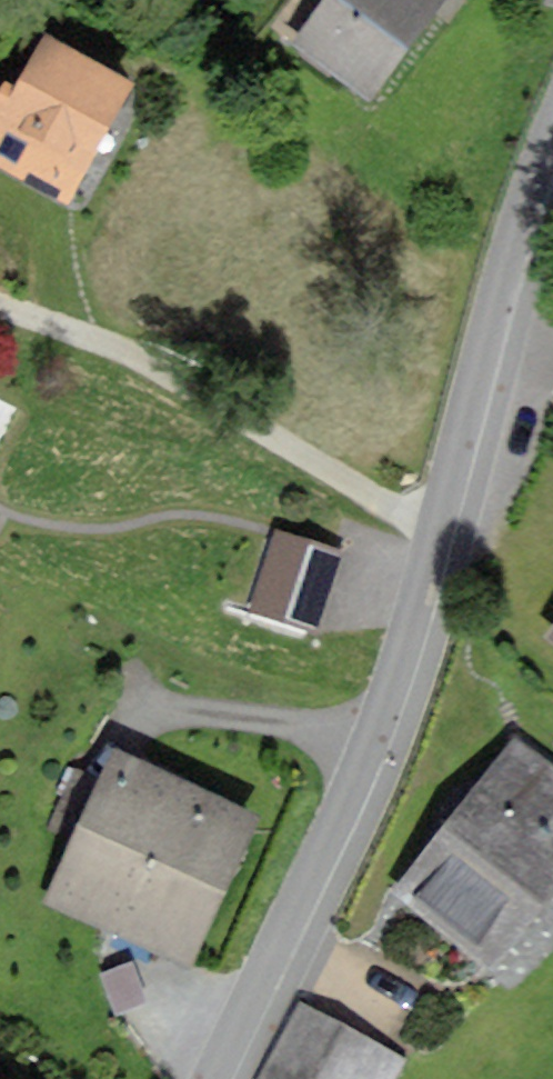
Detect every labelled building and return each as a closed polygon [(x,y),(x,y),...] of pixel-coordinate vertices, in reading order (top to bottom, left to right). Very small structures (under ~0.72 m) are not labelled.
[(446,0),(322,0),(295,36),(376,98),(449,2),(446,0)] [(130,83),(47,37),(19,89),(8,83),(0,97),(0,160),(67,197),(130,83)] [(318,626),(345,548),(276,524),(248,601),(318,626)] [(523,742),(402,902),(500,976),(552,906),(552,765),(523,742)] [(270,820),(125,757),(59,908),(204,971),(270,820)] [(305,1010),(268,1078),(387,1078),(398,1059),(305,1010)]
